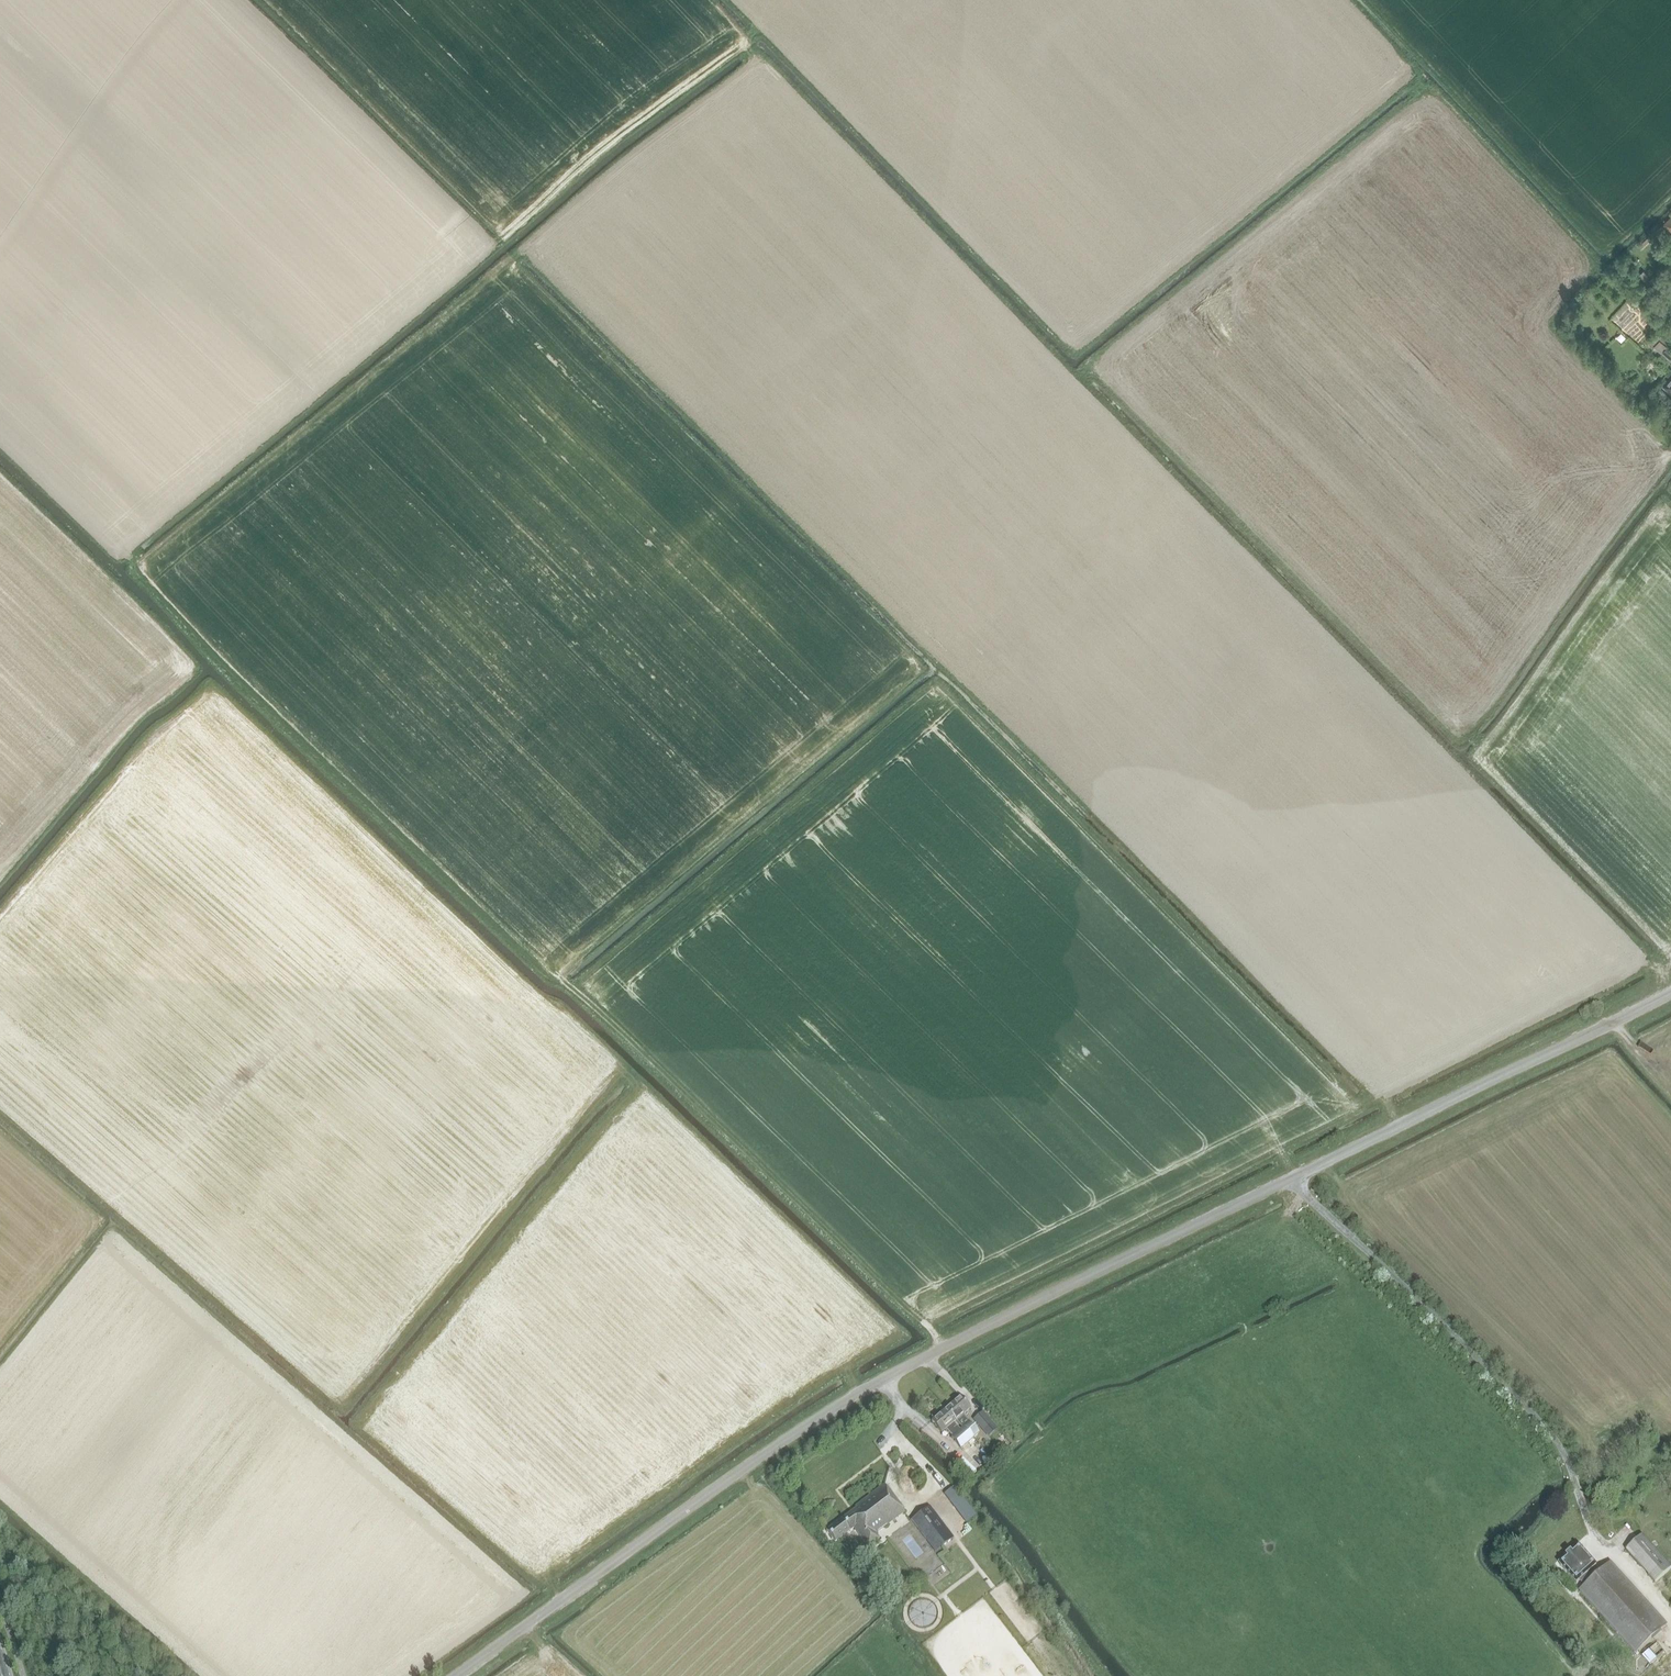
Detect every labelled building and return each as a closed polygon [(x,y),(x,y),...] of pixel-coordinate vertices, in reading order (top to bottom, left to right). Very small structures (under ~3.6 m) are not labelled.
[(1663,225),(1670,233),(1670,216),(1663,225)] [(1643,271),(1638,274),(1646,283),(1650,279),(1643,271)] [(1670,361),(1670,338),(1663,331),(1657,337),(1655,334),(1648,342),(1661,353),(1670,362),(1670,361)] [(1657,358),(1654,362),(1661,368),(1660,368),(1668,375),(1670,372),(1670,370),(1657,358)] [(1662,386),(1670,394),(1670,376),(1662,386)] [(979,1433),(963,1414),(970,1408),(960,1396),(946,1408),(953,1415),(952,1416),(956,1420),(964,1427),(970,1434),(973,1438),(979,1433)] [(964,1427),(956,1420),(952,1416),(953,1415),(946,1408),(932,1421),(942,1433),(946,1429),(952,1437),(951,1438),(961,1448),(973,1438),(970,1434),(964,1427)] [(998,1429),(993,1423),(982,1412),(974,1419),(984,1430),(989,1427),(994,1432),(998,1429)] [(981,1465),(967,1453),(960,1461),(974,1473),(981,1465)] [(876,1533),(905,1511),(884,1484),(855,1506),(857,1508),(826,1531),(835,1543),(854,1528),(868,1546),(879,1538),(876,1533)] [(956,1484),(945,1492),(967,1522),(978,1514),(956,1484)] [(926,1541),(934,1535),(941,1545),(953,1537),(930,1505),(910,1520),(926,1541)] [(1649,1542),(1642,1535),(1625,1550),(1655,1583),(1670,1569),(1670,1567),(1654,1548),(1649,1542)] [(1559,1563),(1569,1574),(1577,1583),(1579,1581),(1584,1586),(1579,1590),(1635,1653),(1667,1625),(1611,1563),(1593,1579),(1588,1573),(1596,1565),(1579,1545),(1571,1553),(1570,1552),(1566,1556),(1567,1556),(1559,1563)] [(1644,1652),(1649,1662),(1658,1658),(1653,1648),(1644,1652)]
